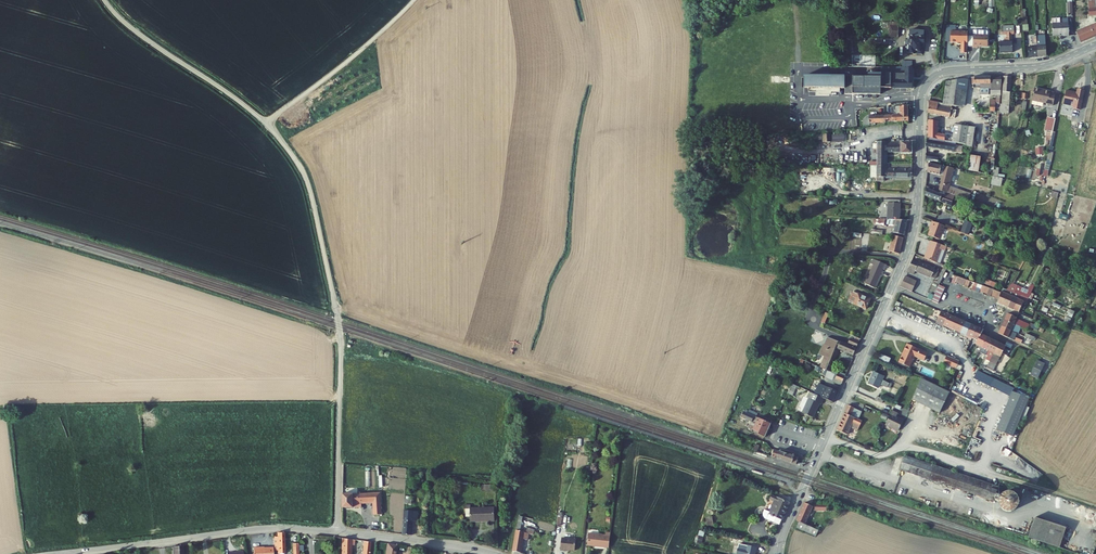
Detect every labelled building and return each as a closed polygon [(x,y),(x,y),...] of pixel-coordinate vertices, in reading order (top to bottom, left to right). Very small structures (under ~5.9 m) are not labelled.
[(1068,25),(1052,27),(1054,39),(1063,38),(1063,39),(1070,38),(1068,25)] [(1083,44),(1095,38),(1095,25),(1078,33),(1083,44)] [(1011,30),(1001,31),(1002,39),(1007,39),(1007,42),(1005,42),(1005,45),(999,46),(1000,57),(1013,57),(1011,39),(1011,30)] [(894,33),(885,33),(884,41),(893,42),(894,33)] [(921,35),(905,34),(905,41),(903,41),(903,45),(904,45),(904,56),(911,57),(911,53),(916,53),(917,47),(920,47),(921,35)] [(972,36),(972,40),(973,54),(977,54),(977,51),(987,52),(987,40),(987,36),(986,35),(972,36)] [(967,59),(967,38),(950,38),(950,48),(962,48),(962,51),(961,51),(961,59),(967,59)] [(1032,50),(1028,50),(1029,61),(1037,60),(1035,39),(1032,39),(1032,50)] [(1045,39),(1035,39),(1037,60),(1046,59),(1045,39)] [(919,57),(920,47),(917,47),(916,53),(911,53),(911,57),(919,57)] [(852,81),(851,90),(851,96),(868,96),(868,90),(911,90),(912,72),(903,72),(902,77),(870,76),(870,81),(852,81)] [(1012,78),(1005,78),(1003,106),(1001,106),(1001,110),(1001,114),(1010,114),(1012,78)] [(992,79),(977,79),(976,88),(975,91),(981,91),(981,92),(992,92),(992,96),(998,96),(1002,96),(1002,93),(1000,93),(1001,80),(992,81),(992,79)] [(845,82),(805,81),(804,121),(845,122),(845,90),(845,82)] [(942,109),(943,109),(958,111),(961,81),(945,83),(942,109)] [(1053,95),(1053,94),(1037,91),(1035,102),(1050,106),(1050,107),(1056,108),(1058,97),(1053,95)] [(1087,93),(1081,92),(1080,96),(1069,93),(1066,106),(1077,109),(1076,111),(1082,113),(1087,93)] [(942,109),(927,107),(929,112),(928,119),(950,121),(951,111),(943,110),(943,109),(942,109)] [(906,124),(907,109),(890,110),(890,118),(887,118),(862,119),(862,130),(883,127),(884,125),(906,124)] [(1055,136),(1058,122),(1051,121),(1048,134),(1055,136)] [(970,128),(955,128),(954,137),(948,137),(948,139),(938,138),(939,128),(929,126),(930,144),(968,148),(970,128)] [(949,128),(939,128),(938,138),(948,139),(948,137),(954,137),(955,128),(949,128)] [(910,144),(877,144),(876,157),(876,168),(885,168),(885,167),(885,155),(899,155),(899,156),(910,156),(910,144)] [(956,148),(929,146),(926,145),(926,152),(955,156),(956,148)] [(1044,146),(1036,147),(1037,154),(1045,153),(1044,146)] [(982,158),(972,158),(972,171),(981,174),(982,158)] [(885,168),(876,168),(871,168),(870,179),(876,179),(876,183),(883,184),(883,179),(910,181),(910,172),(885,171),(885,168)] [(954,171),(930,168),(930,179),(946,181),(943,193),(949,194),(950,189),(954,171)] [(1003,181),(995,179),(993,186),(1001,188),(1003,181)] [(927,189),(927,192),(942,197),(943,194),(927,189)] [(970,195),(950,189),(949,194),(943,193),(943,194),(942,197),(956,201),(967,205),(970,195)] [(955,204),(956,201),(942,197),(942,199),(929,195),(927,202),(953,208),(954,203),(955,204)] [(898,203),(882,202),(881,205),(886,206),(885,217),(885,222),(896,223),(898,203)] [(875,216),(885,217),(886,206),(881,205),(876,205),(875,216)] [(904,223),(896,223),(885,222),(874,221),(873,228),(884,229),(884,227),(892,228),(890,236),(901,238),(904,223)] [(966,222),(963,234),(976,238),(978,233),(980,227),(966,222)] [(944,233),(930,229),(929,234),(931,235),(928,243),(940,247),(944,233)] [(963,234),(962,233),(960,238),(974,243),(976,238),(963,234)] [(900,241),(890,238),(886,255),(896,256),(900,241)] [(947,252),(931,247),(928,256),(930,256),(928,263),(927,265),(941,270),(941,269),(942,269),(947,252)] [(868,272),(869,273),(863,287),(874,291),(882,273),(883,274),(885,269),(871,263),(868,272)] [(913,263),(908,274),(914,277),(916,274),(935,282),(939,272),(921,264),(920,266),(913,263)] [(942,271),(937,284),(940,285),(946,273),(942,271)] [(905,276),(900,287),(904,288),(912,292),(916,281),(905,276)] [(869,302),(852,294),(854,290),(841,285),(839,290),(851,296),(847,304),(865,312),(869,302)] [(1028,290),(1017,287),(1015,290),(1014,293),(1020,295),(1020,294),(1024,296),(1028,290)] [(1011,288),(1007,294),(1008,295),(1013,297),(1014,293),(1015,290),(1011,288)] [(1028,290),(1024,296),(1026,297),(1029,298),(1033,290),(1029,288),(1028,290)] [(976,292),(972,290),(971,291),(994,300),(994,299),(991,298),(987,296),(983,295),(980,293),(976,292)] [(1001,294),(1000,295),(999,301),(997,305),(1003,307),(1006,296),(1001,294)] [(1007,294),(1006,296),(1003,307),(1008,309),(1013,297),(1008,295),(1007,294)] [(1020,294),(1020,295),(1018,299),(1024,302),(1023,303),(1026,304),(1028,299),(1025,298),(1026,297),(1024,296),(1020,294)] [(1008,309),(1013,311),(1018,299),(1013,297),(1008,309)] [(1023,303),(1024,302),(1018,299),(1013,311),(1019,313),(1023,303)] [(942,315),(938,325),(942,327),(947,317),(942,315)] [(1007,315),(1005,321),(1015,325),(1016,322),(1017,320),(1016,320),(1017,318),(1007,315)] [(954,321),(948,318),(944,328),(944,329),(950,332),(954,321)] [(1017,320),(1016,322),(1015,325),(1018,327),(1022,328),(1027,331),(1029,325),(1017,320)] [(961,324),(954,321),(950,332),(956,335),(961,324)] [(1003,328),(1012,332),(1015,325),(1005,321),(1003,328)] [(967,326),(961,324),(956,335),(962,337),(967,326)] [(1022,328),(1018,327),(1015,325),(1012,332),(1016,334),(1017,334),(1019,335),(1022,328)] [(972,329),(967,326),(962,337),(967,340),(972,329)] [(977,331),(972,329),(967,340),(972,343),(977,331)] [(1002,330),(1000,335),(1009,339),(1011,336),(1012,334),(1002,330)] [(983,334),(977,331),(972,343),(976,344),(978,345),(982,337),(983,334)] [(857,341),(847,336),(843,345),(853,349),(857,341)] [(989,340),(982,337),(978,345),(976,349),(979,350),(979,351),(977,351),(975,356),(979,358),(980,355),(981,354),(983,355),(984,352),(989,340)] [(996,344),(989,340),(984,352),(983,355),(990,358),(991,356),(996,344)] [(819,347),(820,349),(816,359),(823,362),(824,359),(826,360),(828,357),(825,356),(826,352),(829,354),(830,352),(832,345),(823,341),(821,343),(819,347)] [(832,345),(830,352),(829,354),(826,352),(825,356),(828,357),(826,360),(824,359),(823,362),(819,370),(827,374),(835,351),(850,357),(853,349),(843,345),(837,343),(836,346),(832,345)] [(1002,347),(996,344),(991,356),(990,358),(995,361),(996,359),(1002,347)] [(928,356),(908,347),(903,355),(905,355),(903,359),(902,358),(899,365),(909,370),(914,359),(924,364),(928,356)] [(1007,349),(1002,347),(996,359),(995,361),(1000,363),(1001,361),(1003,357),(1005,353),(1007,350),(1007,349)] [(947,359),(944,367),(956,372),(960,364),(947,359)] [(1021,371),(1027,375),(1033,363),(1027,359),(1021,371)] [(993,366),(989,374),(995,377),(1003,362),(1001,361),(1000,363),(995,361),(993,366)] [(1045,366),(1038,362),(1030,376),(1037,380),(1045,366)] [(843,379),(831,374),(828,383),(839,387),(843,379)] [(884,379),(875,376),(871,386),(880,390),(884,379)] [(994,383),(979,376),(975,384),(990,391),(994,383)] [(950,395),(922,382),(913,403),(940,416),(950,395)] [(990,391),(1008,400),(1010,393),(1011,391),(994,383),(990,391)] [(795,388),(790,385),(786,392),(792,395),(795,388)] [(836,394),(818,386),(817,388),(824,391),(822,396),(813,392),(812,396),(822,401),(831,405),(836,394)] [(997,432),(1013,438),(1027,399),(1010,393),(997,432)] [(820,406),(822,401),(812,396),(807,394),(804,400),(801,399),(795,412),(801,414),(801,415),(811,419),(817,405),(820,406)] [(862,414),(848,408),(836,433),(847,439),(851,429),(859,432),(862,424),(858,423),(862,414)] [(896,411),(889,425),(901,431),(906,420),(898,416),(900,413),(896,411)] [(748,416),(744,414),(741,419),(740,418),(739,420),(751,426),(754,419),(752,418),(748,416)] [(752,418),(754,419),(751,426),(767,433),(770,426),(755,419),(757,416),(753,414),(752,418)] [(764,440),(767,433),(751,426),(749,431),(758,435),(757,437),(764,440)] [(847,439),(846,442),(851,444),(853,445),(859,432),(851,429),(847,439)] [(797,459),(773,451),(771,458),(795,466),(797,459)] [(949,473),(911,461),(907,474),(944,486),(949,473)] [(996,488),(949,473),(944,486),(991,502),(996,488)] [(1003,490),(996,488),(991,502),(996,503),(997,502),(1003,504),(1005,511),(1008,514),(1012,515),(1016,515),(1019,513),(1022,510),(1023,506),(1021,500),(1016,497),(1010,497),(1005,500),(998,497),(1000,493),(1001,494),(1003,490)] [(342,496),(341,510),(359,510),(359,506),(371,505),(371,518),(380,518),(378,496),(352,497),(350,495),(342,496)] [(760,522),(776,529),(786,506),(768,498),(766,502),(770,504),(764,517),(760,516),(759,519),(759,521),(760,522)] [(814,506),(804,502),(798,520),(807,524),(814,506)] [(404,515),(403,532),(412,533),(414,510),(413,509),(413,506),(406,505),(405,515),(404,515)] [(471,520),(470,525),(493,526),(494,512),(466,512),(466,520),(471,520)] [(513,549),(512,551),(515,551),(514,553),(526,553),(527,552),(522,551),(524,536),(527,522),(521,520),(518,519),(513,549)] [(807,524),(798,520),(796,526),(819,534),(820,529),(807,524)] [(1070,531),(1039,521),(1032,541),(1064,551),(1070,531)] [(529,522),(527,522),(524,536),(529,537),(530,532),(534,533),(535,527),(528,525),(529,522)] [(272,538),(273,553),(283,553),(283,534),(275,534),(275,538),(272,538)] [(608,553),(610,538),(605,538),(604,541),(588,539),(587,551),(608,553)] [(351,548),(354,548),(355,542),(341,540),(341,553),(351,553),(351,548)] [(370,544),(363,543),(362,553),(369,553),(370,544)] [(576,545),(561,543),(559,553),(574,553),(576,545)] [(695,544),(692,553),(697,553),(700,546),(695,544)]
